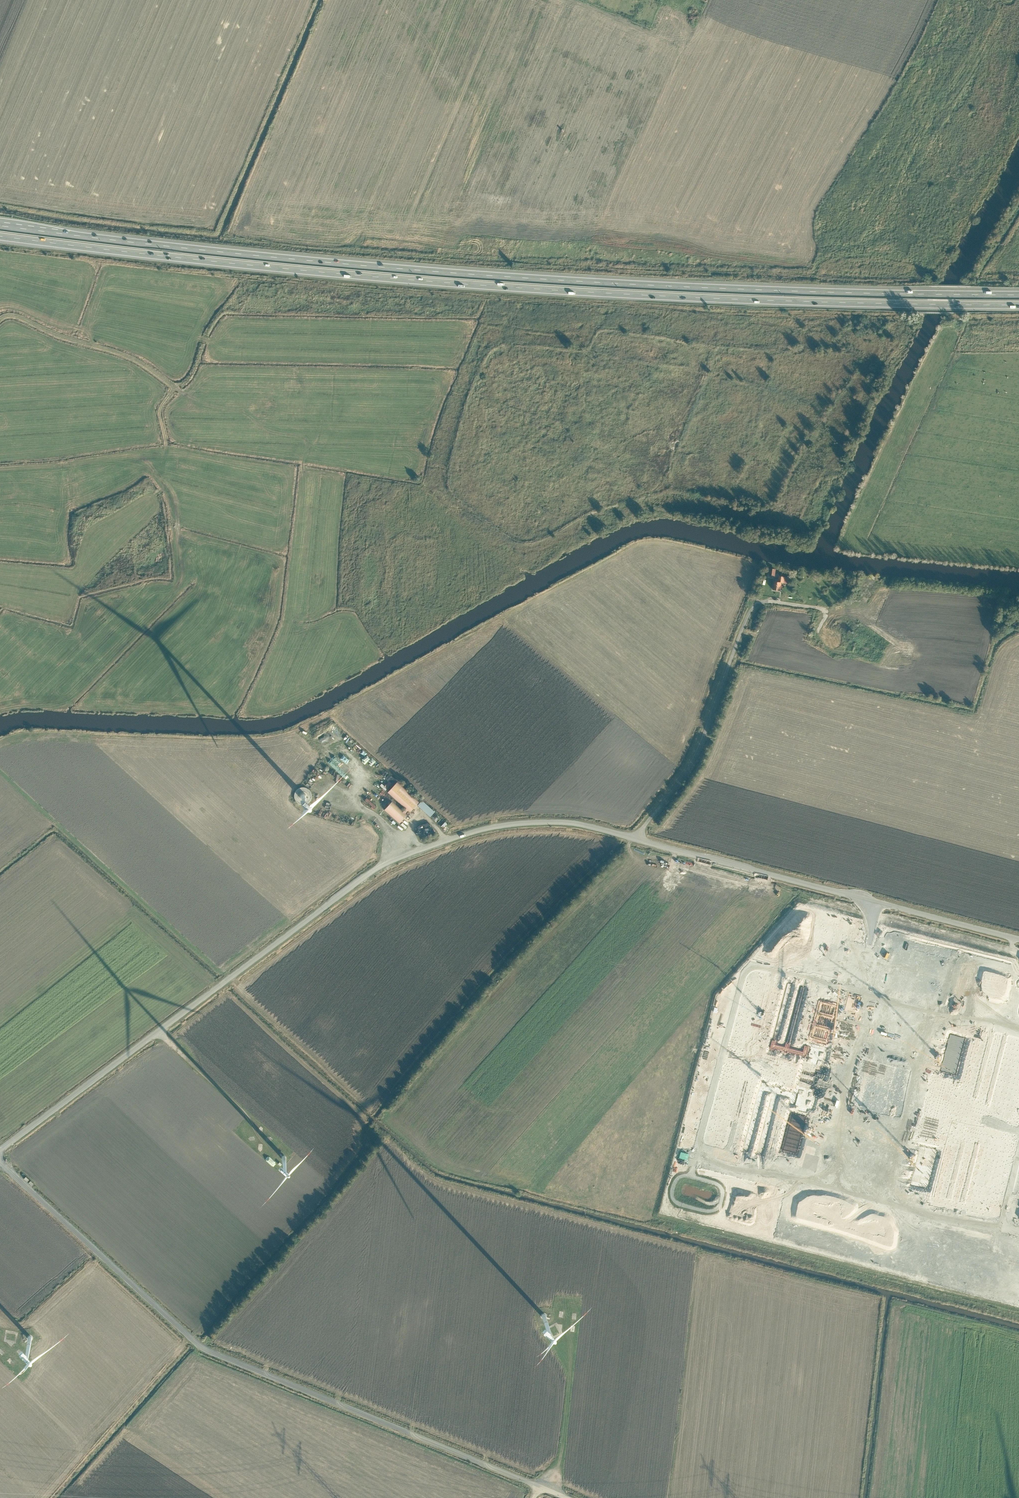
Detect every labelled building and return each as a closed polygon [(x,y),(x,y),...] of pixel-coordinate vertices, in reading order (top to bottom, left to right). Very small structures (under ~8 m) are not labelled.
[(780,583),(773,583),(773,594),(783,593),(782,585),(787,584),(787,578),(780,578),(780,583)] [(850,627),(834,617),(829,625),(845,634),(850,627)] [(832,652),(838,656),(844,646),(838,643),(832,652)] [(333,758),(339,764),(342,760),(336,755),(333,758)] [(388,788),(392,782),(388,779),(384,785),(388,788)] [(396,784),(388,792),(410,812),(418,803),(396,784)] [(432,816),(436,811),(423,800),(418,805),(432,816)] [(392,802),(385,810),(400,824),(407,816),(392,802)] [(719,1135),(716,1147),(774,1162),(788,1107),(817,1115),(834,1049),(804,1041),(818,987),(760,973),(757,985),(745,982),(727,1050),(768,1060),(765,1074),(724,1064),(707,1132),(719,1135)] [(836,1005),(821,1002),(812,1038),(827,1042),(836,1005)] [(973,1026),(960,1080),(930,1073),(914,1139),(943,1146),(929,1201),(987,1215),(990,1203),(1002,1206),(1018,1140),(1018,1138),(979,1128),(982,1114),(1018,1123),(1018,1038),(973,1026)] [(965,1038),(950,1034),(940,1071),(955,1075),(965,1038)] [(900,1118),(911,1071),(861,1059),(850,1106),(900,1118)] [(806,1116),(791,1113),(782,1150),(797,1153),(806,1116)] [(936,1152),(921,1148),(912,1185),(927,1188),(936,1152)] [(993,1215),(1015,1220),(1016,1216),(1013,1215),(1014,1213),(994,1208),(993,1215)] [(960,1242),(968,1246),(972,1235),(964,1231),(960,1242)]
